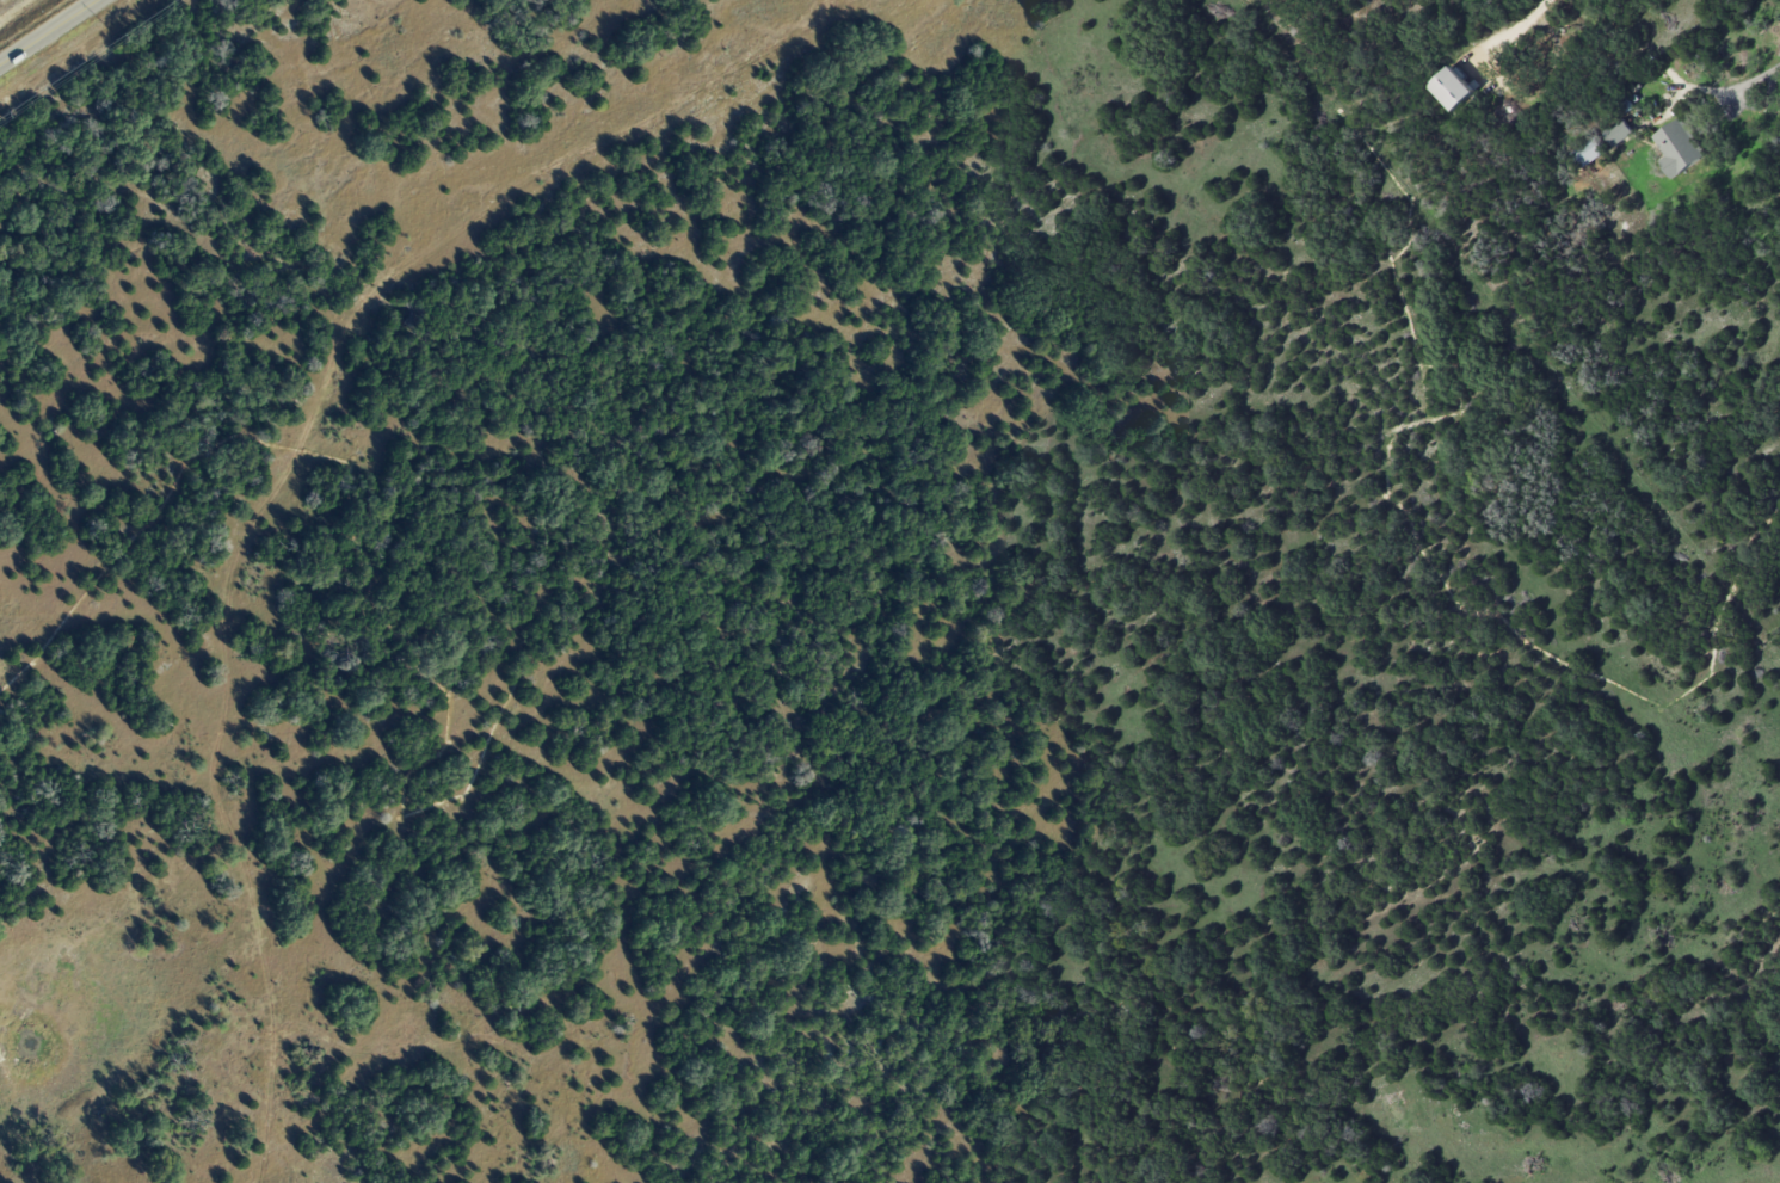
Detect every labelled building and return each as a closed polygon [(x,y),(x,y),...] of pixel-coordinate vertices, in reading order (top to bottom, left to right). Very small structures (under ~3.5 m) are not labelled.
[(1430,85),(1454,112),(1476,92),(1451,65),(1430,85)] [(1633,131),(1623,117),(1604,131),(1614,145),(1633,131)] [(1652,137),(1666,156),(1659,161),(1672,179),(1706,155),(1680,117),(1652,137)] [(1573,149),(1581,166),(1605,155),(1597,138),(1573,149)]
